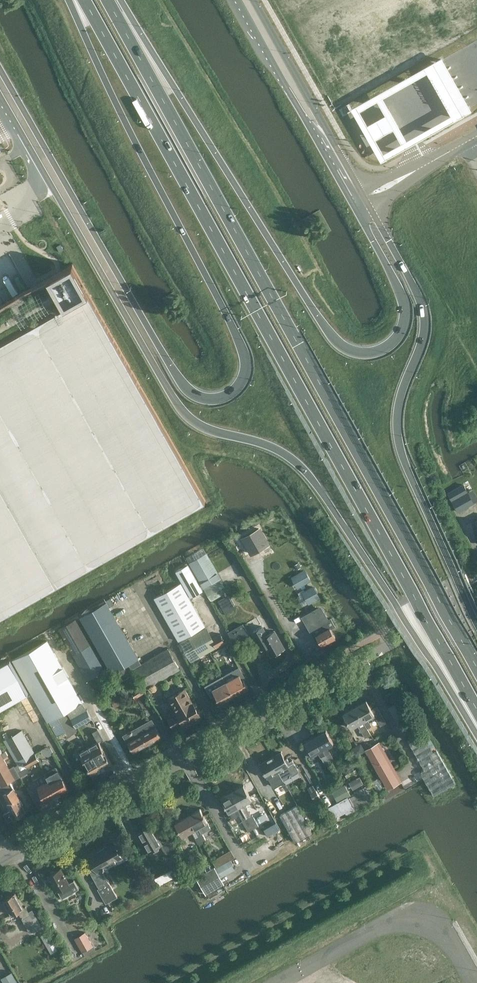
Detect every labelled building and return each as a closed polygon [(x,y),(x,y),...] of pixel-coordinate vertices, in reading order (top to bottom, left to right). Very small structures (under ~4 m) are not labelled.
[(351,108),(381,161),(471,110),(441,57),(351,108)] [(206,499),(186,463),(73,263),(60,270),(38,282),(29,288),(0,304),(0,615),(206,499)] [(463,484),(448,493),(452,501),(468,492),(463,484)] [(468,492),(452,501),(458,512),(474,503),(468,492)] [(250,552),(267,543),(259,529),(242,538),(250,552)] [(203,587),(221,578),(206,552),(189,562),(203,587)] [(188,564),(176,571),(190,597),(203,590),(188,564)] [(305,569),(294,575),(299,584),(300,586),(311,580),(310,578),(305,569)] [(211,601),(228,591),(221,578),(204,588),(211,601)] [(154,598),(156,601),(172,629),(178,626),(184,637),(205,625),(181,583),(154,598)] [(314,587),(305,592),(310,602),(319,597),(314,587)] [(225,613),(237,607),(229,593),(218,600),(225,613)] [(322,630),(315,634),(321,644),(335,636),(330,626),(328,623),(328,622),(320,608),(308,614),(313,624),(317,622),(320,627),(322,630)] [(111,673),(128,663),(138,658),(139,657),(116,617),(89,633),(111,673)] [(104,669),(77,619),(58,628),(87,679),(104,669)] [(227,632),(234,643),(249,634),(243,623),(227,632)] [(263,625),(252,631),(262,649),(266,646),(271,655),(284,647),(274,630),(267,634),(263,625)] [(191,662),(200,656),(225,642),(220,633),(213,637),(207,627),(189,637),(180,642),(191,662)] [(48,722),(83,702),(47,640),(12,660),(48,722)] [(323,647),(315,652),(319,658),(327,654),(323,647)] [(138,658),(128,663),(143,690),(180,669),(168,648),(142,663),(138,658)] [(29,693),(10,660),(0,665),(0,709),(29,693)] [(125,666),(118,670),(123,680),(130,676),(125,666)] [(244,676),(239,667),(224,675),(226,680),(234,695),(249,687),(243,677),(244,676)] [(220,703),(234,695),(226,680),(224,675),(222,673),(205,683),(211,694),(214,692),(220,703)] [(184,723),(200,714),(193,702),(184,688),(169,697),(178,712),(168,717),(174,727),(184,722),(184,723)] [(30,694),(20,700),(33,723),(43,717),(30,694)] [(116,694),(110,697),(116,707),(122,704),(116,694)] [(367,700),(355,706),(367,727),(371,725),(370,723),(368,719),(375,715),(381,726),(386,723),(377,706),(372,709),(367,700)] [(83,702),(48,722),(60,741),(78,731),(76,727),(92,718),(83,702)] [(343,713),(352,728),(358,725),(361,729),(359,730),(361,732),(362,731),(365,738),(371,735),(367,727),(355,706),(343,713)] [(133,752),(156,739),(162,736),(154,722),(140,729),(138,727),(123,735),(133,752)] [(159,726),(162,734),(167,732),(165,724),(159,726)] [(3,740),(17,765),(21,771),(26,768),(40,760),(22,729),(3,740)] [(316,736),(330,760),(334,758),(328,747),(334,743),(327,729),(316,736)] [(456,783),(436,749),(433,751),(424,734),(409,742),(425,770),(421,773),(434,796),(456,783)] [(330,760),(316,736),(305,742),(306,744),(301,746),(307,757),(311,754),(312,756),(319,752),(325,763),(330,760)] [(89,746),(102,770),(113,764),(104,748),(103,749),(99,741),(89,746)] [(395,778),(377,744),(368,750),(387,783),(395,778)] [(42,749),(41,751),(43,754),(49,756),(53,754),(53,751),(51,747),(46,746),(42,749)] [(102,770),(89,746),(79,752),(84,760),(83,760),(92,775),(102,770)] [(1,793),(3,794),(7,802),(11,809),(4,813),(8,820),(13,817),(14,819),(20,815),(19,814),(26,810),(14,788),(13,788),(10,782),(20,776),(15,766),(14,765),(10,768),(4,757),(8,755),(5,750),(1,753),(1,752),(2,751),(0,747),(0,791),(1,793)] [(271,758),(281,777),(282,776),(284,780),(290,777),(291,775),(293,776),(298,772),(299,770),(293,760),(290,761),(288,758),(285,759),(281,752),(271,758)] [(285,782),(281,777),(271,758),(260,763),(268,778),(273,786),(279,782),(280,785),(285,782)] [(29,772),(26,768),(21,771),(17,765),(15,766),(20,776),(29,772)] [(69,788),(60,772),(57,767),(45,774),(48,777),(58,795),(69,788)] [(339,782),(334,773),(319,781),(324,790),(339,782)] [(360,776),(350,781),(354,788),(364,782),(360,776)] [(40,796),(43,795),(46,802),(58,795),(48,777),(44,780),(45,781),(37,785),(36,782),(28,786),(36,800),(41,797),(40,796)] [(370,783),(353,793),(353,794),(348,797),(338,803),(327,809),(331,816),(333,820),(346,813),(347,815),(357,809),(378,797),(370,783)] [(338,803),(348,797),(353,794),(353,793),(347,783),(332,792),(338,803)] [(245,804),(253,800),(244,784),(233,791),(247,817),(251,815),(245,804)] [(317,805),(323,802),(313,784),(307,787),(317,805)] [(221,797),(233,819),(240,814),(243,820),(247,817),(233,791),(221,797)] [(296,842),(312,832),(297,805),(280,815),(296,842)] [(188,815),(202,841),(206,839),(203,833),(212,828),(200,808),(188,815)] [(251,815),(247,817),(254,828),(259,825),(253,814),(251,815)] [(175,822),(183,836),(192,831),(199,843),(202,841),(188,815),(175,822)] [(243,820),(242,821),(248,832),(254,828),(247,817),(243,820)] [(148,851),(156,846),(162,843),(151,823),(138,831),(148,851)] [(273,824),(265,828),(268,834),(276,830),(273,824)] [(102,870),(123,858),(121,854),(127,851),(120,839),(114,842),(113,840),(88,854),(95,867),(89,870),(99,887),(98,888),(106,902),(117,896),(115,891),(110,882),(109,882),(102,870)] [(230,859),(217,866),(214,868),(220,878),(235,869),(230,859)] [(220,878),(214,868),(214,867),(197,877),(207,893),(223,883),(220,878)] [(61,868),(60,869),(56,871),(54,870),(51,872),(51,874),(49,875),(53,882),(52,883),(56,890),(57,889),(62,898),(73,891),(79,888),(74,879),(69,883),(61,868)] [(172,868),(156,877),(160,885),(176,876),(172,868)] [(12,915),(19,911),(31,933),(43,926),(37,915),(32,917),(26,906),(23,907),(15,892),(3,899),(12,915)] [(94,946),(86,931),(74,938),(83,952),(94,946)] [(51,953),(57,950),(47,932),(41,935),(51,953)] [(1,977),(4,982),(19,982),(12,971),(1,977)]
